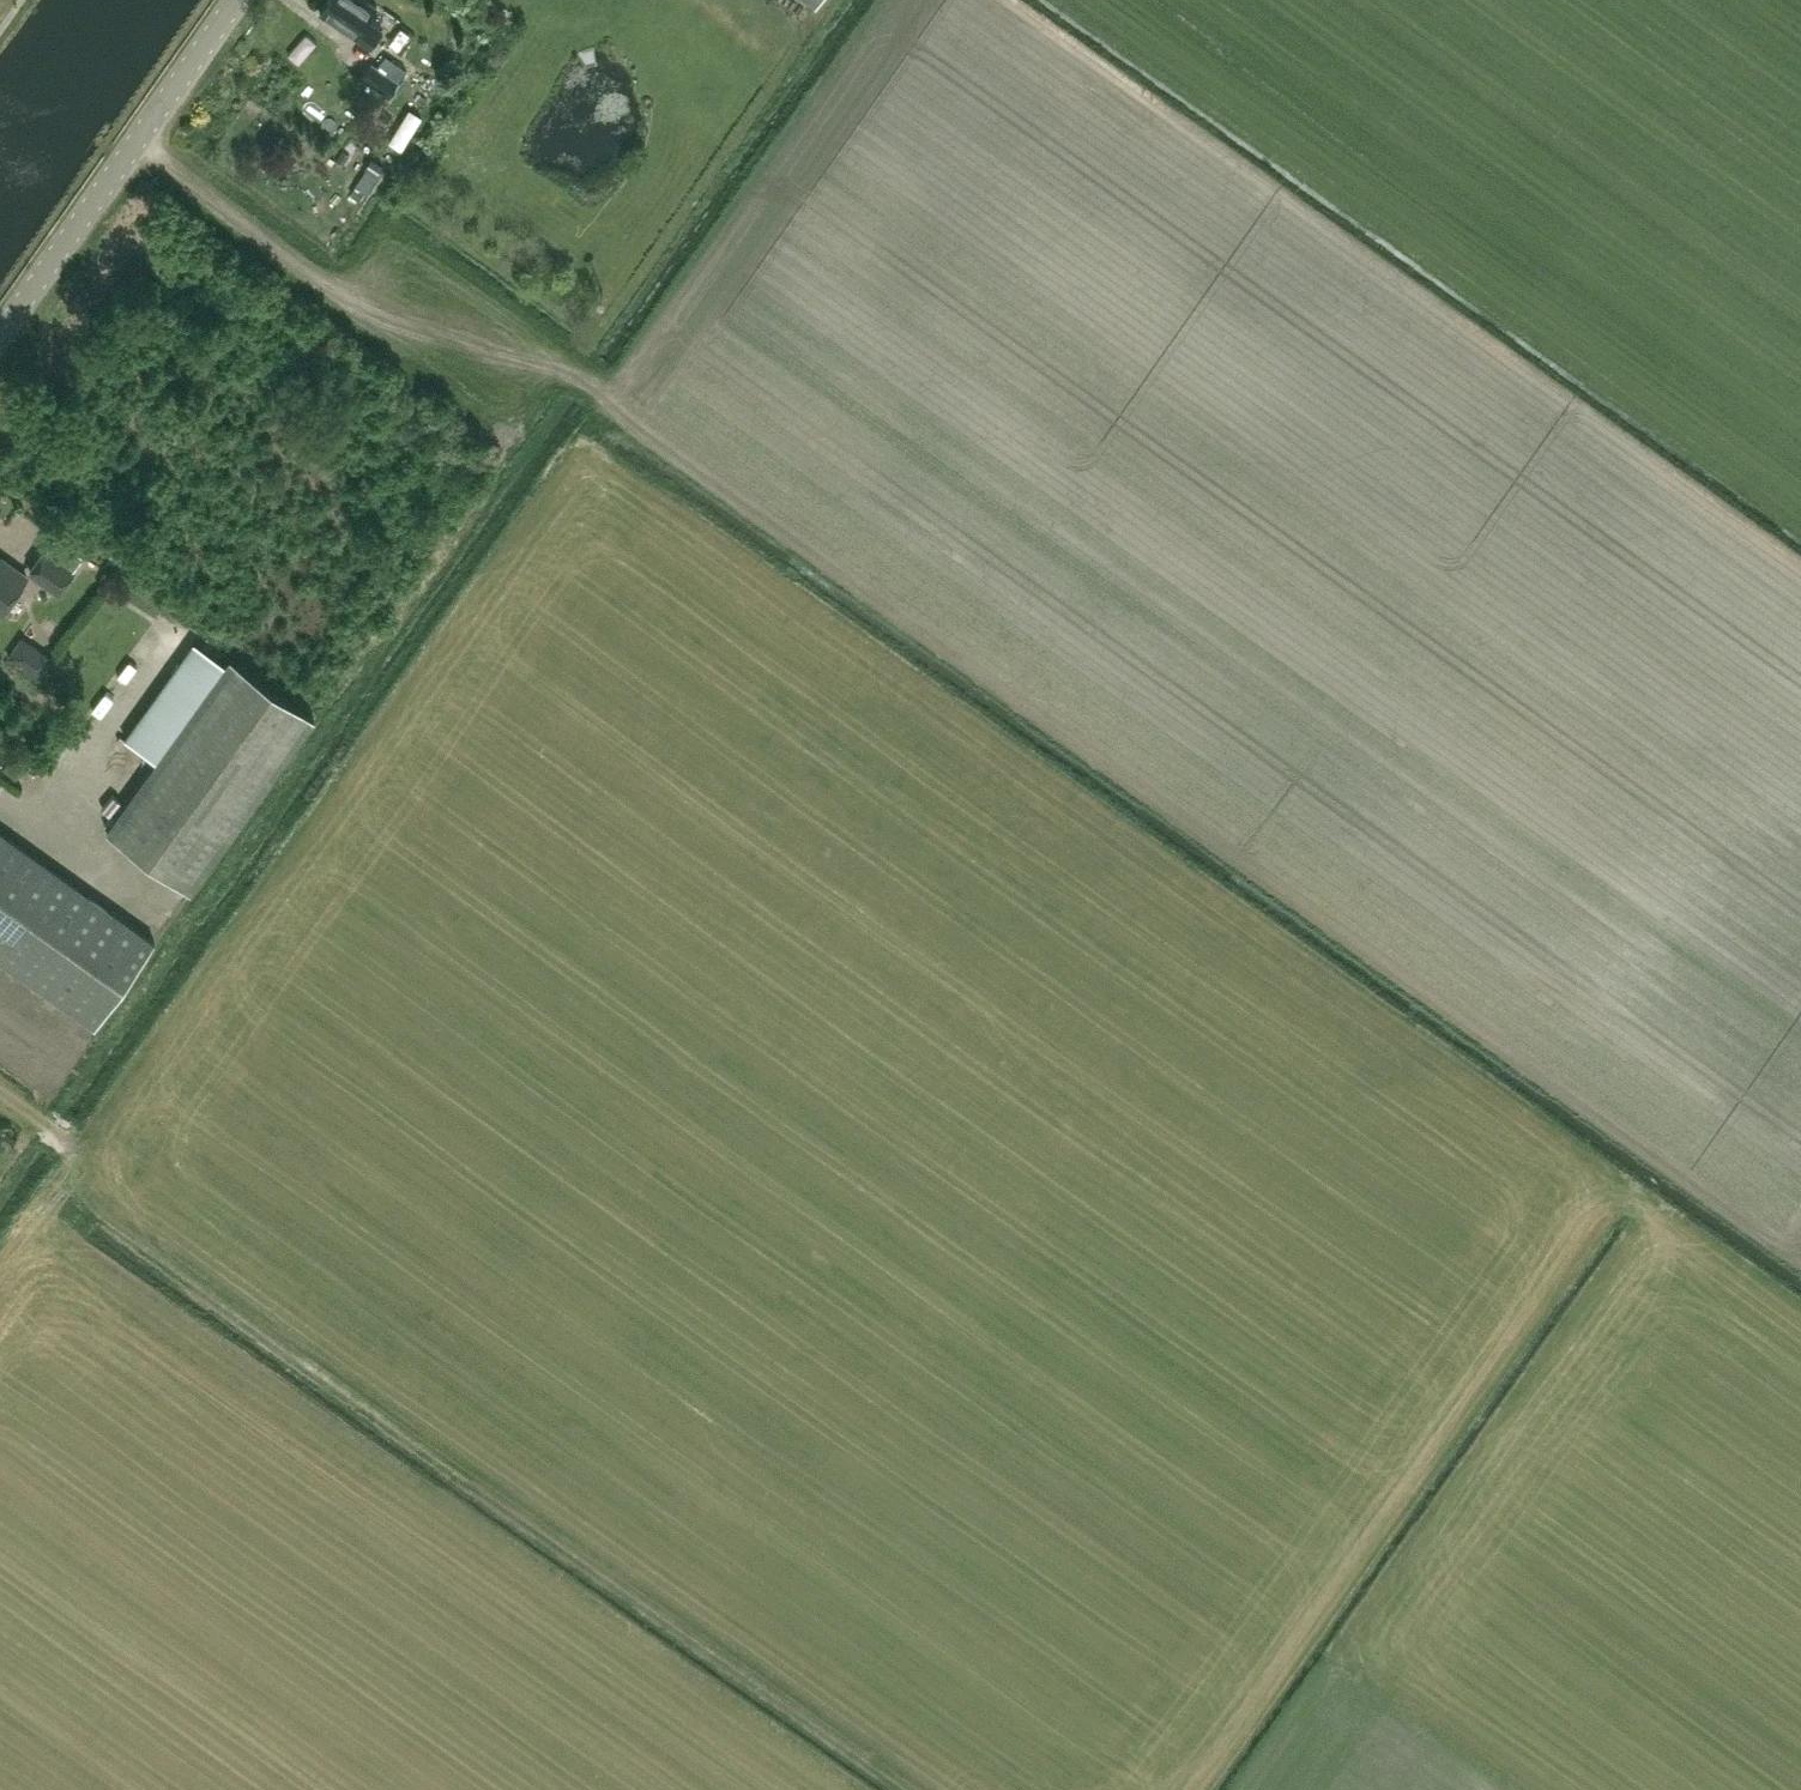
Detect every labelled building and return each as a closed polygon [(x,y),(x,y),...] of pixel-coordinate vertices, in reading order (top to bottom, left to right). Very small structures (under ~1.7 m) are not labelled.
[(383,28),(370,19),(378,6),(369,0),(330,0),(321,13),(371,46),(383,28)] [(399,81),(371,62),(361,77),(390,96),(399,81)] [(83,555),(56,536),(46,550),(31,572),(60,592),(75,571),(73,570),(83,555)] [(0,561),(0,610),(3,612),(28,577),(10,564),(8,566),(0,561)] [(194,632),(125,728),(155,749),(224,654),(194,632)] [(52,660),(32,646),(22,638),(9,656),(20,664),(39,678),(52,660)] [(107,831),(191,891),(315,717),(232,657),(107,831)] [(0,830),(0,958),(92,1026),(153,943),(0,830)]
